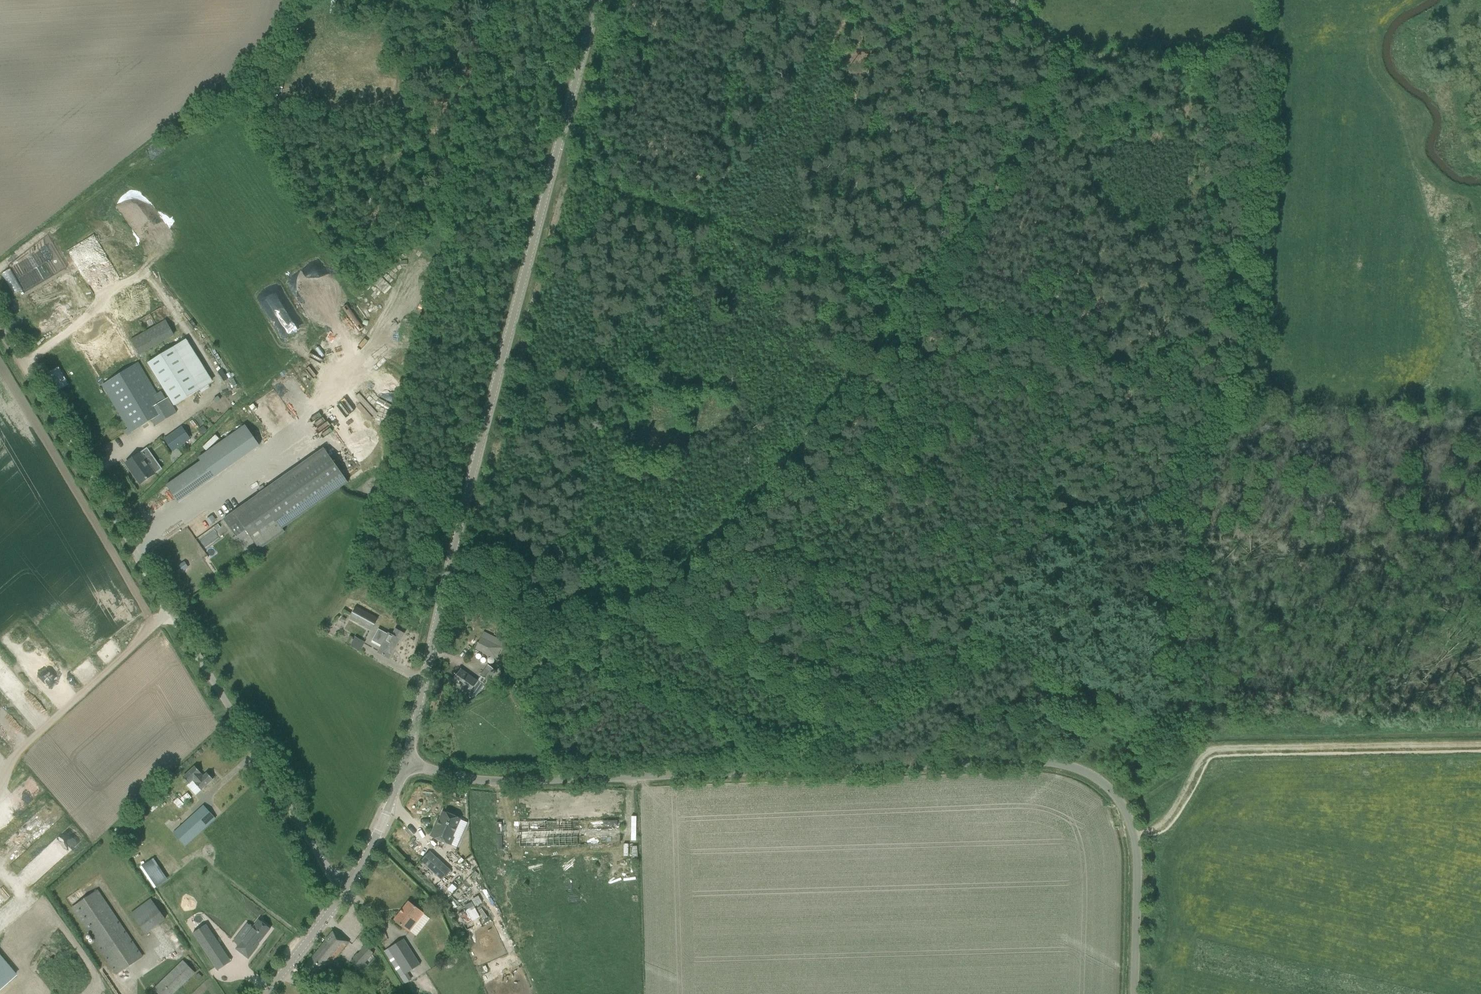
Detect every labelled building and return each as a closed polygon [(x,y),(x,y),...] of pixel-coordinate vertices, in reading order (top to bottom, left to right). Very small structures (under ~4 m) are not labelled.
[(259,88),(282,93),(283,84),(260,80),(259,88)] [(359,331),(369,324),(353,301),(343,308),(359,331)] [(131,340),(139,354),(174,335),(166,320),(131,340)] [(186,340),(147,363),(174,406),(212,382),(186,340)] [(402,366),(405,360),(388,354),(386,360),(402,366)] [(309,365),(306,368),(315,376),(318,373),(309,365)] [(140,368),(105,389),(128,428),(124,431),(127,435),(152,421),(155,426),(177,413),(168,398),(166,400),(162,393),(157,395),(140,368)] [(200,461),(174,480),(166,486),(178,502),(259,445),(245,425),(198,458),(200,461)] [(164,440),(172,452),(190,440),(181,427),(164,440)] [(323,448),(223,519),(236,537),(241,545),(251,538),(259,550),(285,532),(282,529),(348,483),(323,448)] [(125,464),(140,484),(155,474),(161,469),(147,449),(140,453),(125,464)] [(183,563),(179,566),(182,571),(187,568),(183,563)] [(349,620),(370,632),(377,619),(356,608),(349,620)] [(377,653),(389,659),(399,640),(400,640),(404,634),(395,629),(392,636),(388,633),(387,634),(378,629),(372,641),(381,646),(377,653)] [(475,649),(491,657),(500,640),(483,632),(475,649)] [(15,636),(8,644),(15,650),(22,643),(15,636)] [(364,643),(354,638),(349,646),(360,651),(364,643)] [(485,669),(480,676),(481,677),(487,681),(488,682),(493,674),(496,670),(488,665),(485,669)] [(460,669),(452,681),(469,694),(473,689),(479,693),(487,681),(481,677),(477,681),(460,669)] [(201,790),(213,780),(207,773),(203,776),(200,773),(201,773),(195,767),(183,778),(189,784),(192,781),(195,784),(201,790)] [(183,788),(177,794),(185,803),(191,797),(183,788)] [(173,833),(185,846),(215,819),(204,805),(194,814),(173,833)] [(429,836),(451,846),(455,837),(453,837),(461,819),(442,811),(438,820),(437,819),(429,836)] [(577,845),(577,821),(519,822),(520,847),(577,845)] [(166,848),(145,860),(157,882),(178,870),(178,871),(179,870),(173,860),(173,861),(166,848)] [(451,871),(429,851),(420,861),(442,881),(451,871)] [(11,897),(0,883),(0,906),(11,897)] [(71,908),(116,975),(143,957),(98,890),(71,908)] [(130,914),(146,934),(166,920),(151,899),(130,914)] [(394,920),(409,932),(424,914),(408,902),(394,920)] [(467,912),(475,909),(471,902),(464,906),(467,912)] [(260,918),(237,947),(249,957),(258,945),(257,945),(271,927),(260,918)] [(206,924),(193,933),(213,962),(226,953),(206,924)] [(339,954),(348,942),(341,937),(334,931),(300,973),(307,979),(313,984),(325,970),(333,977),(337,972),(329,966),(331,964),(334,960),(339,954)] [(384,951),(405,985),(411,980),(407,973),(420,965),(403,939),(384,951)] [(352,961),(360,968),(373,954),(365,946),(352,961)] [(14,976),(0,960),(0,989),(14,976)] [(150,993),(157,993),(174,993),(195,973),(182,961),(149,993),(150,993)]
